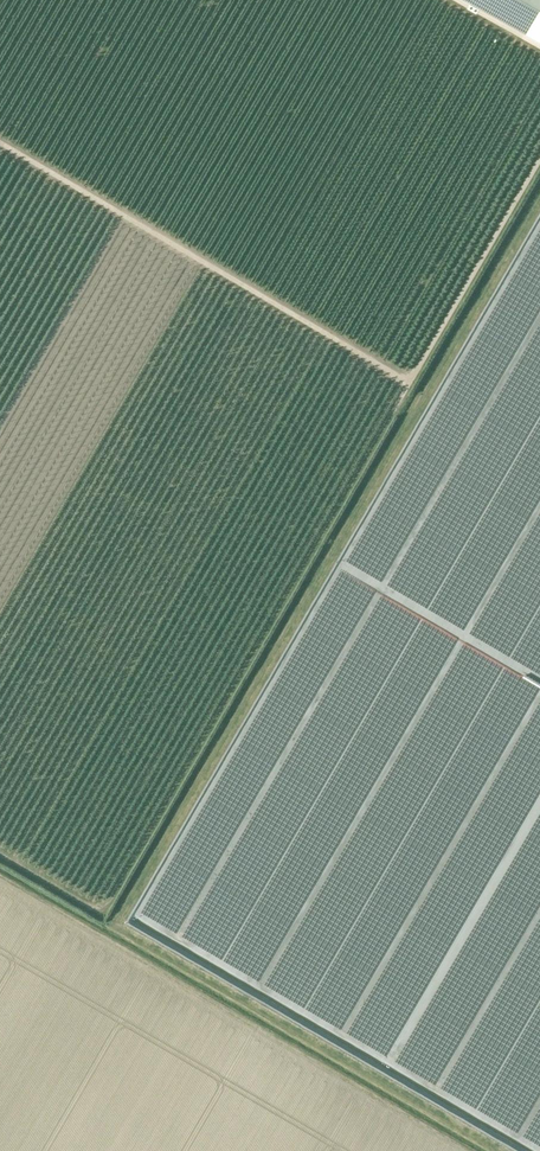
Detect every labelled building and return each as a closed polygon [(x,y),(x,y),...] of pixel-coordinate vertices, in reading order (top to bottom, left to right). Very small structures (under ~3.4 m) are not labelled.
[(539,38),(539,0),(471,0),(539,38)]
